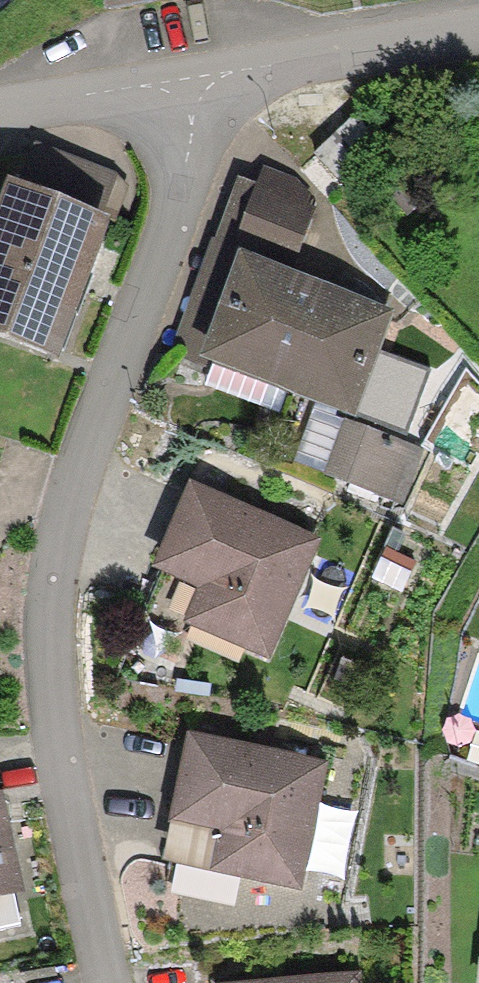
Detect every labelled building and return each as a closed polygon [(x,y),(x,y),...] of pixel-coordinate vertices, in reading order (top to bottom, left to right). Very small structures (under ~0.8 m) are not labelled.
[(104,9),(159,0),(103,0),(104,9)] [(355,118),(315,156),(343,185),(383,147),(355,118)] [(35,144),(20,185),(109,218),(112,221),(124,186),(118,175),(35,144)] [(256,185),(238,238),(248,241),(295,259),(314,206),(308,204),(308,195),(294,176),(263,166),(256,185)] [(177,349),(204,358),(242,256),(248,241),(238,238),(256,185),(240,178),(177,349)] [(0,202),(0,338),(56,359),(85,283),(109,218),(20,185),(8,180),(0,202)] [(391,310),(242,256),(204,358),(353,413),(391,310)] [(344,420),(324,475),(406,504),(426,449),(344,420)] [(273,523),(189,486),(152,569),(203,591),(188,624),(266,659),(318,543),(273,523)] [(277,755),(187,737),(161,860),(301,889),(326,765),(277,755)] [(29,893),(17,840),(4,789),(0,790),(0,900),(29,893)]
